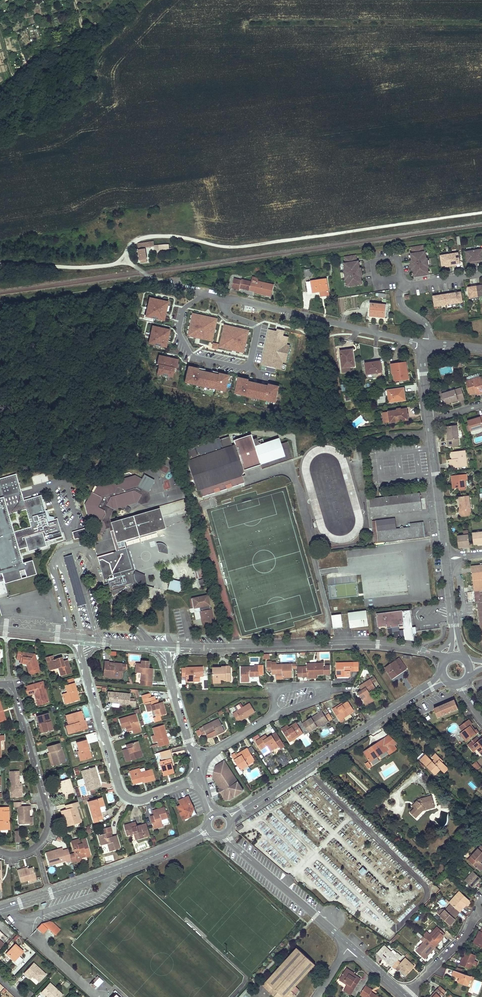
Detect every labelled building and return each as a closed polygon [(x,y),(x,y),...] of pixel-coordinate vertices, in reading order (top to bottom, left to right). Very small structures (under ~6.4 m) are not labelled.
[(423,247),(412,248),(413,254),(412,254),(413,261),(413,264),(411,265),(412,271),(414,271),(415,277),(429,275),(429,269),(430,269),(429,259),(427,259),(426,252),(424,252),(423,247)] [(145,248),(139,249),(141,263),(147,262),(145,248)] [(474,262),(474,264),(477,264),(475,251),(466,252),(468,263),(470,263),(471,263),(474,262)] [(450,255),(452,268),(455,267),(455,265),(457,265),(459,265),(461,265),(459,253),(450,255)] [(449,266),(449,268),(450,268),(452,268),(450,255),(442,256),(443,267),(446,267),(449,266)] [(358,262),(347,264),(345,264),(346,271),(345,271),(346,280),(347,280),(348,287),(363,284),(362,277),(362,274),(363,274),(362,269),(361,269),(360,262),(358,262)] [(233,288),(240,290),(242,280),(243,276),(236,275),(233,288)] [(252,282),(250,291),(255,292),(255,293),(271,297),(274,286),(258,282),(259,279),(253,278),(252,282)] [(326,279),(306,282),(307,292),(311,292),(313,291),(322,290),(323,298),(329,297),(326,279)] [(252,282),(242,280),(240,290),(250,292),(250,291),(252,282)] [(479,298),(477,286),(474,286),(474,288),(472,289),(469,289),(470,299),(479,298)] [(445,295),(434,297),(436,308),(463,303),(462,293),(445,295)] [(166,302),(158,300),(158,301),(157,302),(148,300),(146,308),(148,308),(146,317),(154,319),(154,318),(163,320),(165,312),(164,311),(166,302)] [(385,318),(386,305),(370,303),(369,315),(376,315),(376,317),(380,317),(385,318)] [(192,314),(188,336),(195,338),(196,335),(200,336),(213,339),(216,323),(204,321),(205,316),(192,314)] [(150,335),(148,343),(157,345),(156,346),(164,348),(166,339),(167,339),(169,331),(160,329),(161,328),(153,326),(151,335),(150,335)] [(236,348),(236,351),(243,353),(248,331),(236,328),(235,332),(223,330),(219,345),(232,348),(232,347),(236,348)] [(265,350),(261,365),(285,371),(286,365),(282,364),(283,361),(286,346),(288,337),(283,336),(284,331),(278,330),(278,332),(270,330),(265,350)] [(340,351),(342,368),(354,366),(352,352),(345,352),(345,350),(343,351),(340,351)] [(156,365),(158,365),(156,374),(172,377),(174,369),(176,369),(178,360),(170,359),(168,366),(165,365),(166,358),(158,356),(156,365)] [(374,362),(365,363),(366,375),(382,372),(381,361),(374,362)] [(393,373),(394,381),(407,380),(407,374),(405,374),(405,372),(406,371),(407,371),(406,362),(399,363),(394,363),(395,373),(393,373)] [(184,382),(186,383),(190,383),(194,384),(194,385),(195,385),(200,386),(209,388),(213,389),(214,390),(214,389),(219,390),(223,391),(224,391),(228,376),(217,374),(217,375),(212,374),(203,372),(197,371),(198,369),(188,367),(184,382)] [(466,381),(470,394),(477,392),(478,395),(481,394),(481,378),(481,377),(466,381)] [(239,378),(235,393),(236,393),(241,394),(245,395),(245,396),(265,400),(270,401),(274,402),(275,402),(278,387),(268,384),(268,386),(263,385),(254,383),(248,382),(249,380),(239,378)] [(404,388),(388,390),(389,403),(400,402),(399,398),(406,398),(405,393),(404,388)] [(461,388),(442,394),(441,391),(437,392),(440,401),(444,400),(445,404),(454,401),(458,400),(458,401),(465,399),(461,388)] [(389,423),(409,420),(408,414),(407,409),(388,412),(382,413),(383,423),(389,422),(389,423)] [(467,421),(470,431),(481,428),(481,416),(480,417),(467,421)] [(459,445),(457,425),(446,427),(447,434),(448,440),(447,440),(448,447),(459,445)] [(199,456),(196,447),(187,450),(190,459),(186,461),(190,472),(186,474),(189,481),(193,480),(196,491),(200,490),(202,497),(214,493),(213,490),(219,488),(220,491),(226,490),(225,486),(230,484),(232,487),(243,484),(241,476),(244,475),(243,470),(249,468),(248,466),(252,465),(253,467),(260,465),(261,469),(276,464),(276,463),(278,462),(278,463),(293,458),(287,442),(280,444),(278,438),(263,443),(262,439),(257,441),(256,438),(252,440),(250,435),(233,440),(234,445),(232,445),(229,436),(220,439),(223,449),(199,456)] [(467,467),(465,450),(451,452),(452,459),(450,459),(450,465),(451,468),(467,467)] [(3,595),(8,594),(5,585),(37,576),(33,562),(23,565),(18,550),(27,547),(29,553),(46,549),(52,547),(51,545),(66,541),(63,528),(59,529),(57,519),(54,520),(53,517),(49,517),(47,510),(45,511),(41,495),(23,500),(21,492),(16,474),(0,479),(0,596),(3,595)] [(467,474),(451,476),(452,480),(453,489),(460,488),(460,491),(466,490),(465,487),(466,487),(465,480),(468,480),(467,474)] [(100,522),(109,518),(114,509),(120,508),(125,510),(126,506),(137,503),(144,489),(138,486),(141,479),(134,475),(120,480),(118,485),(116,485),(111,482),(97,486),(93,493),(91,492),(85,505),(88,516),(100,522)] [(175,477),(162,481),(165,490),(178,486),(175,477)] [(144,489),(137,503),(141,505),(148,503),(150,498),(148,492),(144,489)] [(373,516),(422,510),(420,494),(403,496),(402,492),(398,493),(399,496),(370,499),(372,516),(373,516)] [(471,516),(469,496),(459,497),(460,505),(460,510),(459,510),(460,517),(471,516)] [(185,499),(174,503),(176,511),(188,508),(185,499)] [(172,503),(160,507),(162,516),(174,512),(172,503)] [(109,518),(100,522),(95,532),(101,535),(106,527),(108,527),(111,526),(116,543),(122,541),(125,540),(126,542),(156,533),(156,531),(165,528),(159,508),(110,522),(109,518)] [(396,528),(395,519),(376,521),(378,543),(375,543),(374,543),(374,546),(379,545),(378,543),(425,537),(423,522),(410,524),(410,527),(403,527),(401,526),(399,528),(396,528)] [(116,543),(111,526),(108,527),(116,552),(127,548),(126,542),(125,540),(122,541),(124,546),(118,548),(116,543)] [(470,545),(468,530),(463,531),(464,535),(457,536),(459,548),(463,547),(463,549),(465,548),(470,547),(470,545)] [(472,533),(474,544),(478,544),(481,544),(481,545),(481,532),(472,533)] [(146,538),(137,541),(140,550),(149,548),(146,538)] [(159,552),(168,554),(168,551),(167,549),(165,546),(160,543),(157,544),(159,552)] [(116,552),(97,557),(103,579),(106,579),(115,576),(115,579),(131,574),(130,572),(134,570),(128,548),(127,548),(116,552)] [(471,566),(474,587),(481,586),(481,565),(471,566)] [(206,575),(203,567),(193,570),(195,578),(206,575)] [(134,570),(135,578),(136,582),(138,584),(141,586),(148,586),(145,575),(134,570)] [(115,576),(106,579),(110,591),(125,586),(125,585),(133,582),(131,574),(115,579),(115,576)] [(328,579),(330,598),(358,595),(356,582),(348,583),(348,579),(342,579),(342,578),(334,578),(328,579)] [(181,582),(170,580),(168,589),(179,591),(181,582)] [(210,609),(207,595),(192,599),(194,608),(199,607),(200,617),(202,616),(204,625),(214,623),(211,609),(210,609)] [(367,598),(367,606),(388,605),(388,597),(367,598)] [(149,609),(154,605),(150,600),(145,604),(149,609)] [(171,615),(177,618),(180,611),(174,609),(171,615)] [(413,629),(410,611),(402,612),(378,615),(379,625),(384,624),(384,626),(387,626),(387,628),(391,628),(391,627),(399,627),(403,627),(404,630),(413,629)] [(42,612),(42,623),(56,623),(56,612),(42,612)] [(368,625),(366,612),(348,613),(349,620),(351,620),(352,627),(368,625)] [(341,615),(332,616),(333,628),(342,627),(341,615)] [(140,624),(149,633),(154,628),(145,619),(140,624)] [(174,619),(175,630),(183,629),(183,619),(174,619)] [(414,636),(413,629),(404,630),(405,637),(414,636)] [(34,655),(18,653),(17,659),(20,660),(20,662),(27,663),(28,669),(30,674),(38,672),(34,655)] [(53,660),(52,655),(46,657),(47,661),(49,661),(51,670),(59,668),(61,676),(71,673),(69,666),(68,662),(64,663),(63,661),(62,662),(61,658),(53,660)] [(399,658),(385,668),(392,678),(403,671),(401,668),(404,666),(399,658)] [(104,670),(104,674),(107,674),(107,677),(117,678),(117,676),(121,676),(122,664),(114,663),(114,666),(109,666),(109,662),(105,661),(104,670)] [(141,685),(151,686),(152,681),(152,670),(148,670),(148,668),(149,661),(141,661),(141,664),(136,663),(136,672),(142,673),(141,685)] [(276,662),(267,662),(267,670),(271,670),(272,674),(275,674),(276,679),(283,678),(283,677),(287,677),(293,677),(292,664),(276,665),(276,662)] [(359,671),(358,662),(354,663),(336,663),(337,676),(345,676),(344,671),(350,671),(359,671)] [(320,674),(324,674),(324,663),(307,663),(307,666),(307,668),(303,669),(303,677),(305,677),(304,675),(317,674),(320,674)] [(222,668),(213,668),(213,679),(221,679),(226,679),(226,677),(231,677),(231,667),(226,667),(222,666),(222,667),(222,668)] [(254,667),(241,668),(241,682),(249,681),(249,676),(254,676),(259,676),(259,666),(254,666),(254,667)] [(297,667),(298,677),(303,677),(303,669),(307,668),(307,666),(297,667)] [(203,676),(203,667),(182,667),(182,671),(185,671),(186,677),(186,681),(187,681),(194,681),(193,676),(200,676),(203,676)] [(376,688),(373,683),(377,681),(374,677),(361,685),(364,690),(358,694),(365,704),(374,699),(370,692),(376,688)] [(66,685),(67,685),(69,692),(63,694),(65,703),(78,700),(76,694),(77,694),(75,685),(73,678),(64,680),(65,684),(66,685)] [(35,698),(37,706),(48,702),(47,696),(45,697),(42,683),(34,686),(34,684),(26,686),(27,690),(25,691),(27,696),(34,694),(35,698)] [(130,694),(108,692),(107,697),(109,697),(108,698),(108,701),(112,702),(112,703),(120,704),(119,706),(135,707),(135,701),(134,701),(130,701),(130,698),(130,694)] [(150,693),(142,696),(144,704),(146,703),(148,712),(154,710),(156,716),(159,715),(166,714),(164,708),(163,704),(159,705),(158,703),(157,699),(155,700),(154,696),(151,697),(150,693)] [(454,700),(434,709),(438,717),(458,709),(456,704),(454,700)] [(336,707),(332,709),(341,722),(344,720),(343,718),(355,711),(349,702),(344,705),(337,709),(336,707)] [(233,714),(238,723),(247,717),(255,713),(249,703),(244,707),(241,703),(234,707),(237,711),(233,714)] [(303,724),(309,733),(318,727),(318,726),(324,722),(325,724),(329,721),(322,710),(319,712),(320,713),(309,720),(303,724)] [(87,729),(85,720),(83,720),(82,716),(81,711),(68,714),(71,724),(68,725),(66,725),(68,734),(87,729)] [(53,730),(47,713),(36,717),(37,721),(39,727),(41,726),(43,733),(53,730)] [(136,715),(119,720),(120,723),(121,728),(125,727),(131,725),(132,730),(140,728),(136,715)] [(225,731),(219,719),(203,727),(200,729),(203,735),(206,734),(215,730),(216,731),(217,735),(221,733),(225,731)] [(469,720),(459,727),(463,731),(462,732),(468,741),(479,733),(476,729),(475,730),(471,725),(472,724),(471,722),(469,720)] [(281,729),(290,742),(303,733),(296,722),(293,724),(289,727),(286,729),(285,727),(281,729)] [(164,728),(163,725),(153,728),(155,735),(156,736),(157,741),(159,746),(169,743),(167,736),(166,736),(164,732),(165,731),(164,728)] [(261,738),(256,742),(264,755),(278,746),(280,749),(284,746),(276,733),(273,735),(268,738),(263,741),(261,738)] [(389,748),(385,742),(391,737),(389,735),(381,741),(388,750),(390,753),(394,751),(391,747),(389,748)] [(389,748),(391,747),(394,751),(397,748),(395,745),(397,743),(391,737),(385,742),(389,748)] [(470,742),(473,746),(475,745),(481,754),(481,739),(481,738),(479,740),(477,737),(470,742)] [(87,744),(86,740),(76,743),(77,746),(78,748),(78,751),(77,751),(80,761),(90,758),(88,749),(88,748),(87,744)] [(381,741),(364,752),(370,762),(372,761),(377,757),(388,750),(381,741)] [(127,751),(123,752),(125,757),(126,762),(136,759),(134,752),(140,750),(138,742),(125,745),(127,749),(127,751)] [(58,750),(56,747),(49,749),(50,752),(51,753),(52,753),(53,758),(52,758),(54,766),(66,762),(62,749),(58,750)] [(236,755),(235,753),(232,756),(238,766),(241,764),(243,768),(252,763),(251,761),(254,759),(254,758),(255,757),(254,755),(252,756),(247,748),(244,751),(240,753),(242,755),(238,758),(236,755)] [(171,754),(170,749),(159,752),(162,761),(160,762),(164,776),(174,773),(172,766),(170,759),(172,758),(171,754)] [(136,759),(142,757),(140,750),(134,752),(136,759)] [(426,756),(421,760),(435,775),(441,769),(445,773),(449,770),(445,765),(440,759),(441,758),(436,754),(433,757),(435,760),(432,762),(426,756)] [(243,791),(224,761),(216,766),(213,777),(220,788),(223,793),(222,795),(225,800),(229,799),(243,791)] [(480,767),(476,762),(472,765),(477,770),(480,767)] [(97,779),(96,773),(97,773),(95,767),(84,770),(89,786),(86,787),(87,791),(90,790),(94,789),(97,788),(96,784),(100,783),(99,780),(99,778),(97,779)] [(145,783),(154,780),(151,770),(140,773),(139,769),(129,771),(130,776),(132,776),(134,784),(142,781),(144,781),(145,783)] [(19,777),(19,771),(11,771),(12,797),(22,796),(22,783),(19,783),(19,777)] [(74,792),(70,778),(55,783),(56,784),(57,788),(61,787),(62,791),(61,792),(62,796),(68,794),(74,792)] [(416,806),(410,812),(416,818),(423,811),(426,808),(435,806),(432,796),(417,801),(414,804),(416,806)] [(181,805),(178,807),(183,820),(192,816),(194,809),(191,802),(188,797),(179,801),(181,805)] [(99,807),(105,805),(103,801),(102,798),(88,802),(88,803),(94,823),(99,821),(98,820),(97,817),(102,816),(99,807)] [(446,800),(441,800),(441,809),(449,809),(449,801),(446,801),(446,800)] [(67,810),(64,811),(68,826),(74,824),(73,822),(81,820),(77,807),(79,806),(78,802),(70,805),(71,809),(67,810)] [(21,807),(18,807),(19,824),(30,824),(29,810),(30,810),(30,806),(21,807)] [(8,807),(0,807),(0,830),(9,830),(8,807)] [(154,816),(150,817),(154,829),(163,826),(161,820),(168,818),(165,808),(159,809),(155,810),(156,815),(154,816)] [(128,825),(125,826),(128,835),(134,833),(136,840),(150,836),(146,824),(137,827),(132,828),(131,824),(128,825)] [(104,834),(98,836),(100,845),(107,843),(109,851),(120,848),(117,837),(113,838),(112,837),(111,832),(112,831),(111,829),(111,827),(103,829),(104,834)] [(76,860),(76,859),(82,857),(81,855),(86,854),(86,857),(91,856),(86,839),(82,840),(83,843),(81,844),(78,845),(76,840),(74,840),(71,841),(74,853),(70,854),(72,861),(76,860)] [(468,860),(479,870),(481,867),(481,866),(481,864),(480,862),(481,860),(481,847),(481,846),(468,860)] [(67,860),(67,862),(71,861),(68,849),(64,850),(47,855),(50,865),(67,860)] [(363,866),(357,870),(362,876),(367,872),(363,866)] [(36,878),(33,868),(28,869),(23,871),(22,869),(20,869),(18,870),(21,882),(29,880),(36,878)] [(472,872),(464,881),(472,888),(476,883),(480,879),(472,872)] [(434,884),(429,888),(435,895),(440,890),(434,884)] [(460,892),(450,903),(451,904),(459,911),(462,907),(465,904),(466,905),(470,901),(460,892)] [(457,916),(460,912),(459,911),(451,904),(443,913),(440,910),(437,914),(448,924),(454,918),(454,919),(457,916)] [(41,924),(36,930),(42,935),(47,930),(54,937),(59,931),(50,922),(41,925),(41,924)] [(430,936),(427,933),(423,937),(426,939),(427,940),(430,943),(435,947),(438,944),(436,943),(439,940),(445,934),(438,927),(430,936)] [(481,948),(481,930),(481,932),(480,931),(479,934),(477,939),(476,939),(474,944),(481,948)] [(423,943),(416,951),(424,958),(432,949),(433,950),(435,947),(430,943),(427,940),(426,939),(423,937),(420,940),(423,943)] [(14,944),(5,954),(17,965),(23,959),(20,956),(22,954),(17,949),(18,948),(14,944)] [(385,946),(377,953),(386,961),(392,967),(392,966),(398,960),(399,959),(401,957),(397,953),(395,955),(385,946)] [(266,981),(271,985),(267,989),(276,996),(295,996),(296,996),(291,991),(315,965),(297,948),(266,981)] [(433,950),(432,949),(424,958),(424,959),(430,953),(433,950)] [(476,956),(467,952),(465,957),(464,957),(462,961),(460,965),(471,970),(472,965),(476,967),(478,962),(474,961),(476,956)] [(398,960),(392,966),(398,972),(400,969),(407,975),(410,972),(412,969),(411,968),(413,965),(405,958),(401,963),(398,960)] [(33,963),(24,973),(27,976),(31,979),(33,976),(36,979),(39,982),(46,974),(33,963)] [(346,969),(339,979),(344,982),(344,981),(348,983),(347,984),(343,990),(351,995),(361,979),(357,977),(355,979),(353,977),(354,974),(351,972),(346,969)] [(471,976),(454,970),(453,975),(459,978),(461,977),(461,978),(460,979),(459,982),(468,986),(469,982),(469,980),(470,980),(471,976)] [(96,989),(103,981),(98,976),(90,984),(96,989)] [(266,981),(263,985),(267,989),(271,985),(266,981)] [(41,993),(44,996),(46,995),(47,996),(48,996),(61,996),(63,995),(50,984),(41,993)] [(360,995),(363,996),(379,996),(377,995),(371,992),(372,990),(366,985),(360,995)] [(438,989),(435,992),(432,996),(433,996),(442,996),(444,995),(438,989)]
